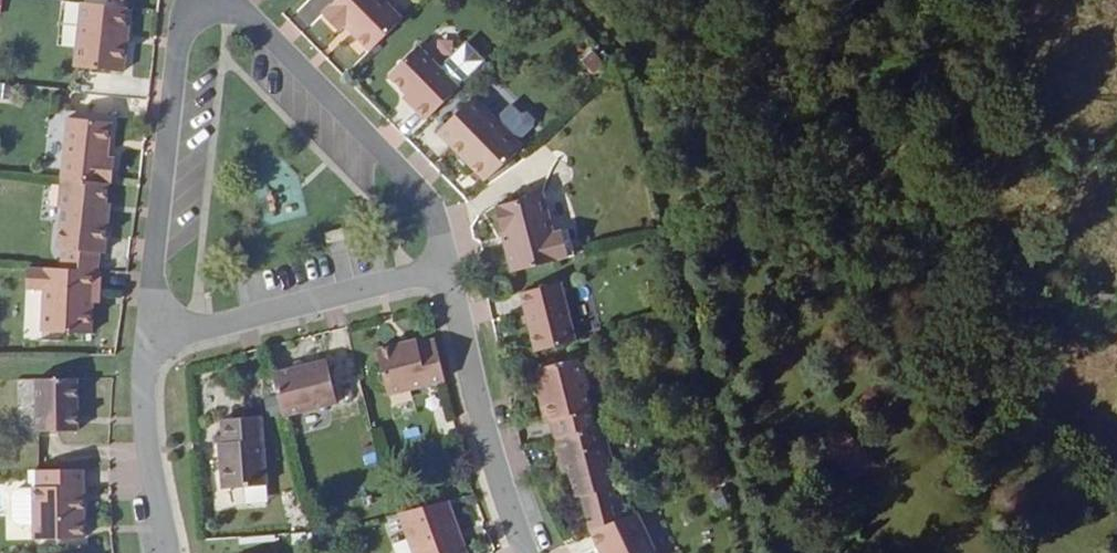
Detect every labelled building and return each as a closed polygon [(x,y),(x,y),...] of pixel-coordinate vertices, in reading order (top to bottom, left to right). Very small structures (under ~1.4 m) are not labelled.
[(101,21),(103,1),(92,0),(58,0),(52,61),(101,66),(104,34),(101,34),(101,21)] [(344,27),(360,42),(392,9),(383,0),(319,0),(312,6),(328,23),(334,18),(337,15),(346,24),(344,27)] [(346,24),(337,15),(334,18),(344,27),(346,24)] [(432,61),(450,79),(476,53),(458,35),(432,61)] [(408,95),(405,98),(418,112),(451,80),(450,79),(432,61),(430,59),(431,51),(419,40),(413,41),(410,38),(380,68),(401,89),(408,95)] [(408,95),(401,89),(397,92),(405,98),(408,95)] [(493,115),(474,93),(437,124),(481,174),(517,142),(512,136),(493,115)] [(493,115),(512,136),(529,122),(531,116),(525,109),(519,109),(511,99),(493,115)] [(96,180),(96,153),(92,153),(92,117),(48,116),(46,175),(91,179),(96,180)] [(48,205),(47,247),(49,247),(85,248),(90,248),(93,211),(89,211),(89,200),(91,179),(46,175),(45,205),(48,205)] [(568,250),(560,224),(545,228),(535,191),(487,202),(503,267),(568,250)] [(85,264),(85,248),(49,247),(49,262),(85,264)] [(86,299),(88,264),(85,264),(49,262),(14,260),(14,281),(31,282),(31,325),(78,328),(80,299),(86,299)] [(566,338),(551,284),(515,293),(527,348),(566,338)] [(432,372),(423,331),(390,338),(389,333),(367,339),(378,385),(432,372)] [(324,356),(335,401),(360,395),(350,350),(324,356)] [(589,425),(570,354),(530,365),(535,383),(530,385),(539,418),(545,417),(550,435),(589,425)] [(325,400),(316,356),(258,368),(269,415),(325,400)] [(71,432),(73,378),(30,377),(29,432),(71,432)] [(214,456),(206,457),(208,484),(254,479),(249,415),(212,415),(213,437),(214,456)] [(607,486),(600,453),(605,451),(599,422),(589,425),(550,435),(558,470),(564,468),(571,495),(607,486)] [(204,438),(206,457),(214,456),(213,437),(204,438)] [(75,540),(75,501),(71,501),(71,490),(76,490),(75,468),(33,468),(32,487),(11,488),(5,494),(6,518),(11,524),(28,524),(28,540),(75,540)] [(607,486),(577,493),(586,527),(615,518),(610,497),(607,486)] [(402,552),(452,552),(433,495),(387,505),(402,552)] [(610,497),(615,518),(619,516),(614,495),(610,497)] [(632,512),(619,516),(615,518),(586,527),(584,528),(592,552),(646,552),(632,512)]
